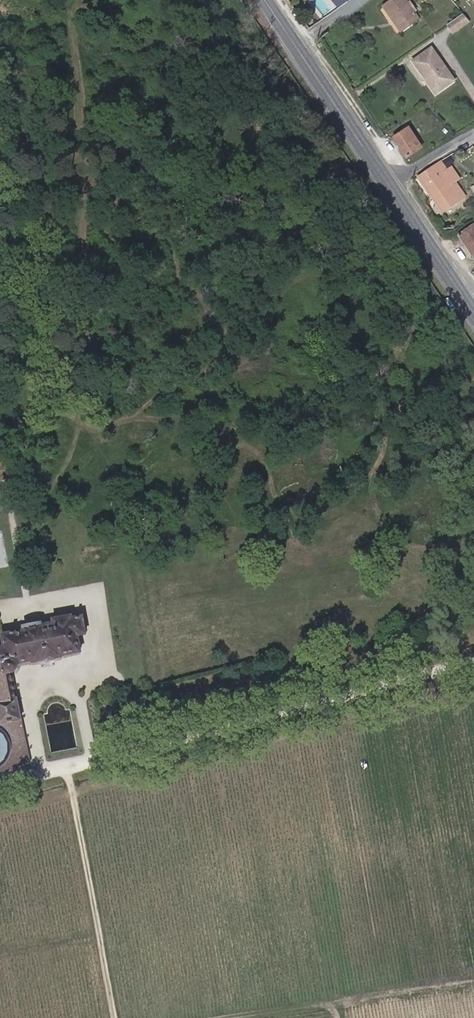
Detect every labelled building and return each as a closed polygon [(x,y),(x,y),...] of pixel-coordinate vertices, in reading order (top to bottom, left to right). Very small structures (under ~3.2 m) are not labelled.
[(383,6),(400,31),(418,18),(405,0),(392,0),(383,6)] [(462,15),(447,26),(452,33),(468,22),(462,15)] [(431,48),(412,61),(427,82),(428,81),(437,92),(454,80),(431,48)] [(427,82),(435,94),(437,92),(428,81),(427,82)] [(408,128),(393,138),(406,158),(421,148),(408,128)] [(441,161),(417,177),(442,212),(465,196),(454,182),(453,180),(457,177),(451,167),(447,169),(441,161)] [(458,236),(472,256),(473,254),(473,237),(470,231),(473,228),(473,226),(473,225),(458,236)] [(29,765),(10,674),(14,672),(16,671),(17,668),(18,665),(18,663),(31,661),(32,663),(39,661),(39,662),(54,660),(54,659),(61,657),(61,656),(80,652),(77,636),(85,634),(82,616),(71,618),(71,616),(52,619),(52,623),(41,625),(41,623),(22,626),(23,631),(1,634),(3,646),(0,647),(0,772),(29,765)]
